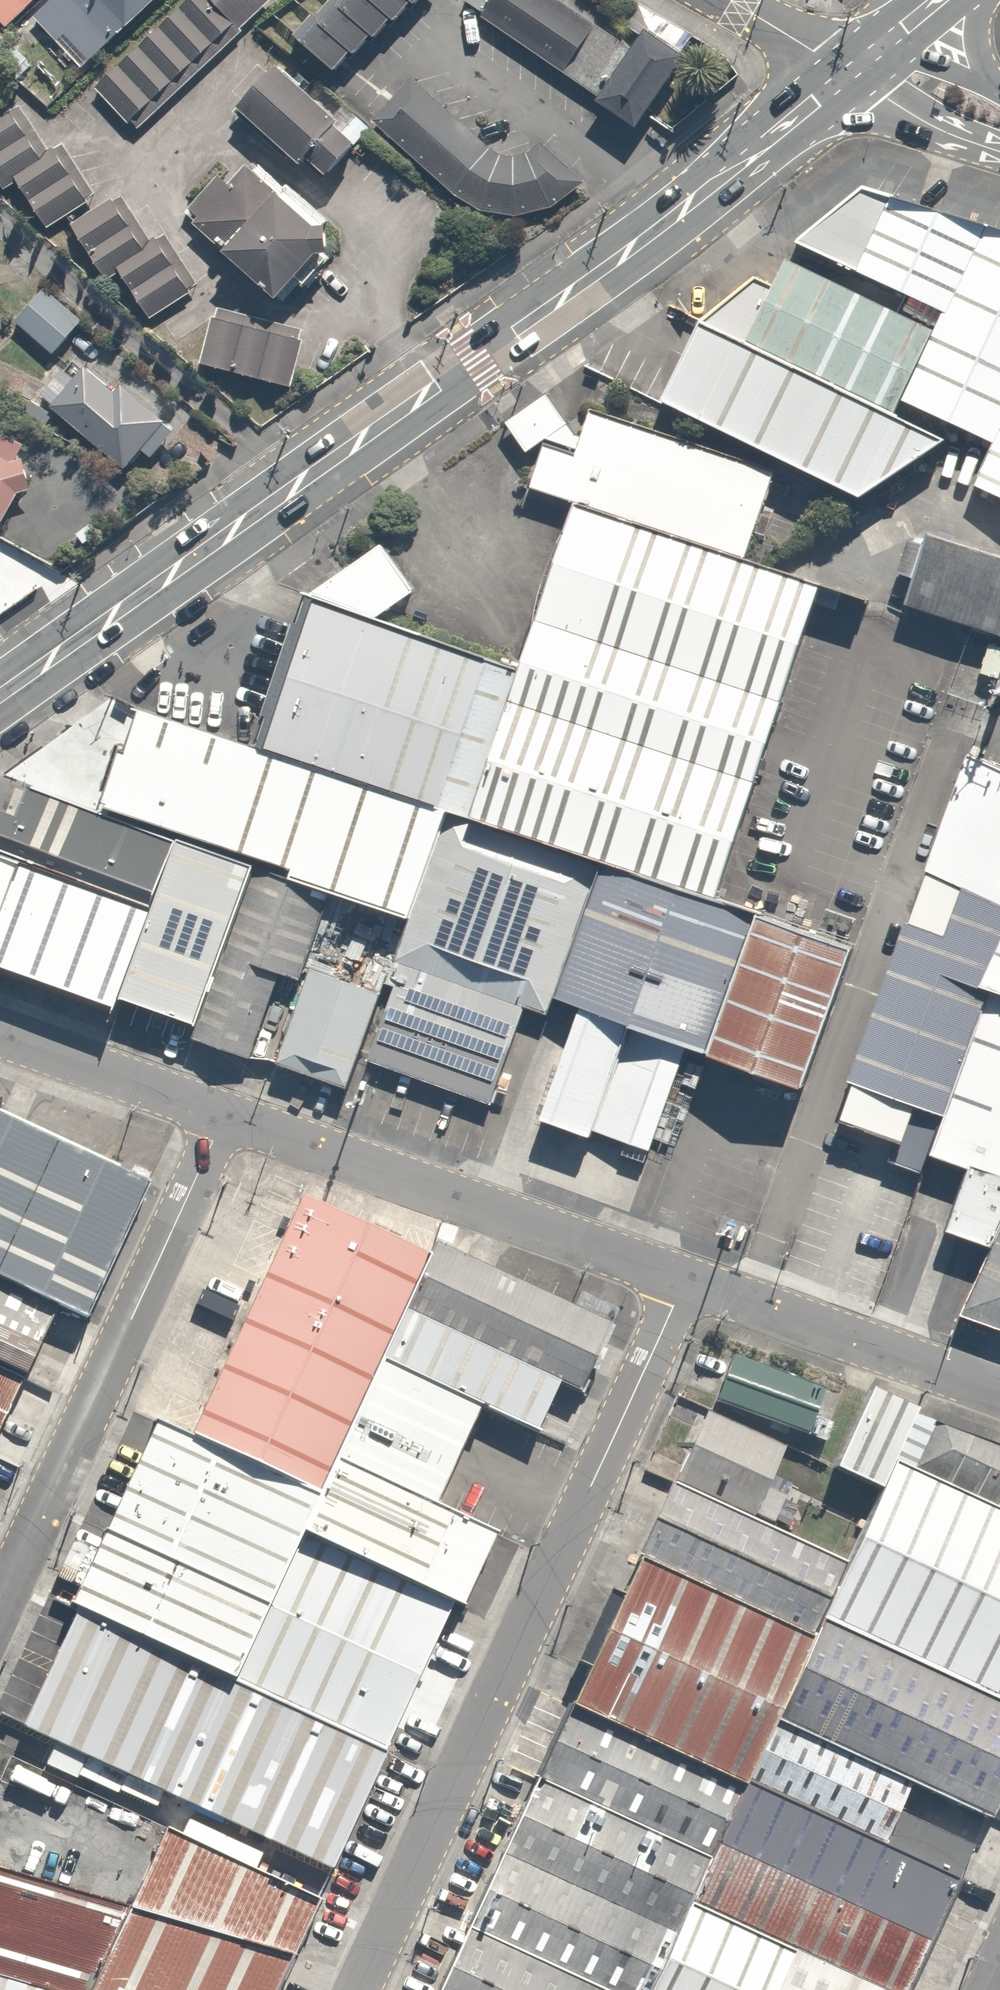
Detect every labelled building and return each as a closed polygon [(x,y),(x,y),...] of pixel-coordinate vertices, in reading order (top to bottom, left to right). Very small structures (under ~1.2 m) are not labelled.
[(6,29),(19,15),(34,0),(0,0),(0,24),(6,29)] [(19,15),(51,44),(60,35),(92,65),(153,0),(34,0),(19,15)] [(94,89),(128,124),(131,121),(138,129),(241,32),(238,29),(270,0),(188,0),(94,89)] [(297,37),(332,75),(413,0),(337,0),(297,37)] [(555,0),(492,0),(478,21),(633,124),(678,56),(642,32),(630,50),(555,0)] [(353,145),(277,68),(235,109),(312,186),(353,145)] [(583,183),(538,143),(525,155),(513,157),(500,155),(489,148),(411,80),(374,122),(440,182),(455,197),(478,212),(511,217),(554,208),(583,183)] [(46,151),(18,106),(9,111),(7,107),(0,112),(0,187),(2,191),(16,182),(45,229),(87,203),(85,199),(94,193),(63,144),(54,150),(52,147),(46,151)] [(311,227),(243,165),(227,184),(217,175),(187,209),(197,218),(191,224),(222,254),(274,300),(314,255),(326,255),(325,227),(311,227)] [(993,444),(999,429),(999,232),(862,188),(796,243),(943,313),(933,331),(900,401),(993,444)] [(156,238),(150,241),(121,196),(112,202),(110,199),(70,225),(106,281),(119,273),(149,319),(191,293),(188,289),(197,284),(166,234),(157,240),(156,238)] [(753,279),(700,322),(660,401),(858,498),(944,440),(892,416),(900,401),(933,331),(785,260),(772,287),(753,279)] [(78,321),(35,285),(7,318),(50,355),(78,321)] [(210,317),(198,364),(291,389),(303,342),(298,340),(300,330),(219,308),(216,319),(210,317)] [(161,414),(118,380),(110,390),(77,363),(67,375),(57,367),(33,397),(121,465),(161,414)] [(577,451),(582,437),(575,436),(546,396),(505,424),(525,453),(544,439),(577,451)] [(545,445),(529,488),(572,506),(742,564),(774,470),(590,411),(582,437),(577,451),(574,457),(545,445)] [(36,448),(0,428),(0,512),(36,448)] [(993,444),(974,486),(999,498),(999,429),(993,444)] [(742,564),(572,506),(516,670),(468,819),(599,863),(710,897),(822,594),(742,564)] [(941,537),(919,607),(999,633),(999,556),(941,537)] [(516,670),(308,595),(256,749),(446,812),(468,819),(516,670)] [(409,917),(446,812),(256,749),(138,710),(105,809),(292,870),(290,876),(333,890),(409,917)] [(966,757),(924,873),(961,891),(999,907),(999,772),(966,757)] [(156,894),(175,842),(28,789),(16,816),(0,810),(0,835),(156,894)] [(468,819),(446,812),(409,917),(394,963),(523,1007),(547,1014),(551,998),(599,863),(468,819)] [(150,909),(120,998),(194,1025),(196,1024),(250,863),(176,840),(175,842),(156,894),(150,909)] [(0,853),(0,972),(114,1014),(120,998),(150,909),(14,858),(0,853)] [(196,1024),(190,1039),(248,1059),(277,973),(302,982),(333,890),(290,876),(250,863),(196,1024)] [(599,863),(551,998),(580,1007),(630,1024),(688,1043),(799,1088),(852,945),(599,863)] [(990,993),(977,989),(999,940),(999,907),(961,891),(943,937),(906,923),(847,1082),(945,1116),(990,993)] [(977,989),(990,993),(999,996),(999,940),(977,989)] [(523,1007),(394,963),(384,984),(395,988),(368,1061),(489,1104),(523,1007)] [(380,994),(309,970),(277,1064),(345,1088),(380,994)] [(991,1247),(999,1227),(999,996),(990,993),(945,1116),(929,1156),(967,1169),(944,1232),(991,1247)] [(630,1024),(580,1007),(540,1120),(588,1137),(591,1130),(630,1024)] [(630,1024),(591,1130),(650,1149),(688,1043),(630,1024)] [(55,1307),(86,1321),(149,1183),(0,1115),(0,1282),(55,1307)] [(190,1439),(317,1495),(331,1462),(377,1362),(402,1310),(426,1259),(300,1199),(190,1439)] [(991,1247),(959,1315),(999,1330),(999,1227),(991,1247)] [(607,1325),(434,1246),(426,1259),(402,1310),(557,1383),(578,1394),(607,1325)] [(21,1380),(55,1307),(0,1282),(0,1370),(21,1380)] [(557,1383),(402,1310),(377,1362),(479,1406),(534,1431),(557,1383)] [(822,1389),(730,1356),(713,1404),(823,1442),(830,1424),(812,1418),(822,1389)] [(479,1406),(377,1362),(331,1462),(432,1505),(479,1406)] [(21,1380),(0,1370),(0,1425),(21,1380)] [(915,1411),(869,1390),(832,1471),(879,1492),(892,1464),(912,1415),(915,1411)] [(783,1449),(705,1413),(672,1486),(750,1522),(753,1516),(771,1524),(784,1496),(765,1488),(783,1449)] [(912,1415),(892,1464),(999,1514),(999,1448),(912,1415)] [(153,1425),(71,1606),(77,1609),(231,1680),(300,1535),(317,1495),(190,1439),(153,1425)] [(432,1505),(331,1462),(317,1495),(300,1535),(451,1604),(460,1608),(497,1533),(432,1505)] [(892,1464),(879,1492),(845,1565),(818,1622),(999,1706),(999,1514),(918,1476),(892,1464)] [(810,1640),(818,1622),(845,1565),(750,1522),(672,1486),(668,1484),(634,1558),(637,1560),(810,1640)] [(451,1604),(300,1535),(231,1680),(382,1751),(451,1604)] [(810,1640),(637,1560),(568,1708),(741,1788),(744,1783),(772,1723),(810,1640)] [(328,1870),(382,1751),(231,1680),(77,1609),(21,1728),(328,1870)] [(999,1795),(999,1706),(818,1622),(810,1640),(772,1723),(910,1786),(987,1822),(999,1795)] [(535,1779),(708,1859),(715,1845),(741,1788),(568,1708),(535,1779)] [(910,1786),(772,1723),(744,1783),(958,1881),(973,1847),(898,1812),(910,1786)] [(708,1859),(535,1779),(500,1854),(674,1934),(688,1903),(708,1859)] [(958,1881),(744,1783),(741,1788),(715,1845),(928,1944),(958,1881)] [(128,1907),(288,1959),(301,1930),(315,1902),(165,1833),(152,1859),(128,1907)] [(715,1845),(708,1859),(688,1903),(877,1989),(907,1989),(928,1944),(715,1845)] [(500,1854),(466,1928),(601,1989),(648,1989),(674,1934),(500,1854)] [(42,1989),(90,1989),(128,1907),(0,1871),(0,1977),(42,1989)] [(688,1903),(674,1934),(648,1989),(877,1989),(688,1903)] [(128,1907),(90,1989),(273,1989),(288,1959),(128,1907)] [(437,1989),(601,1989),(466,1928),(437,1989)] [(0,1977),(0,1989),(42,1989),(0,1977)]
